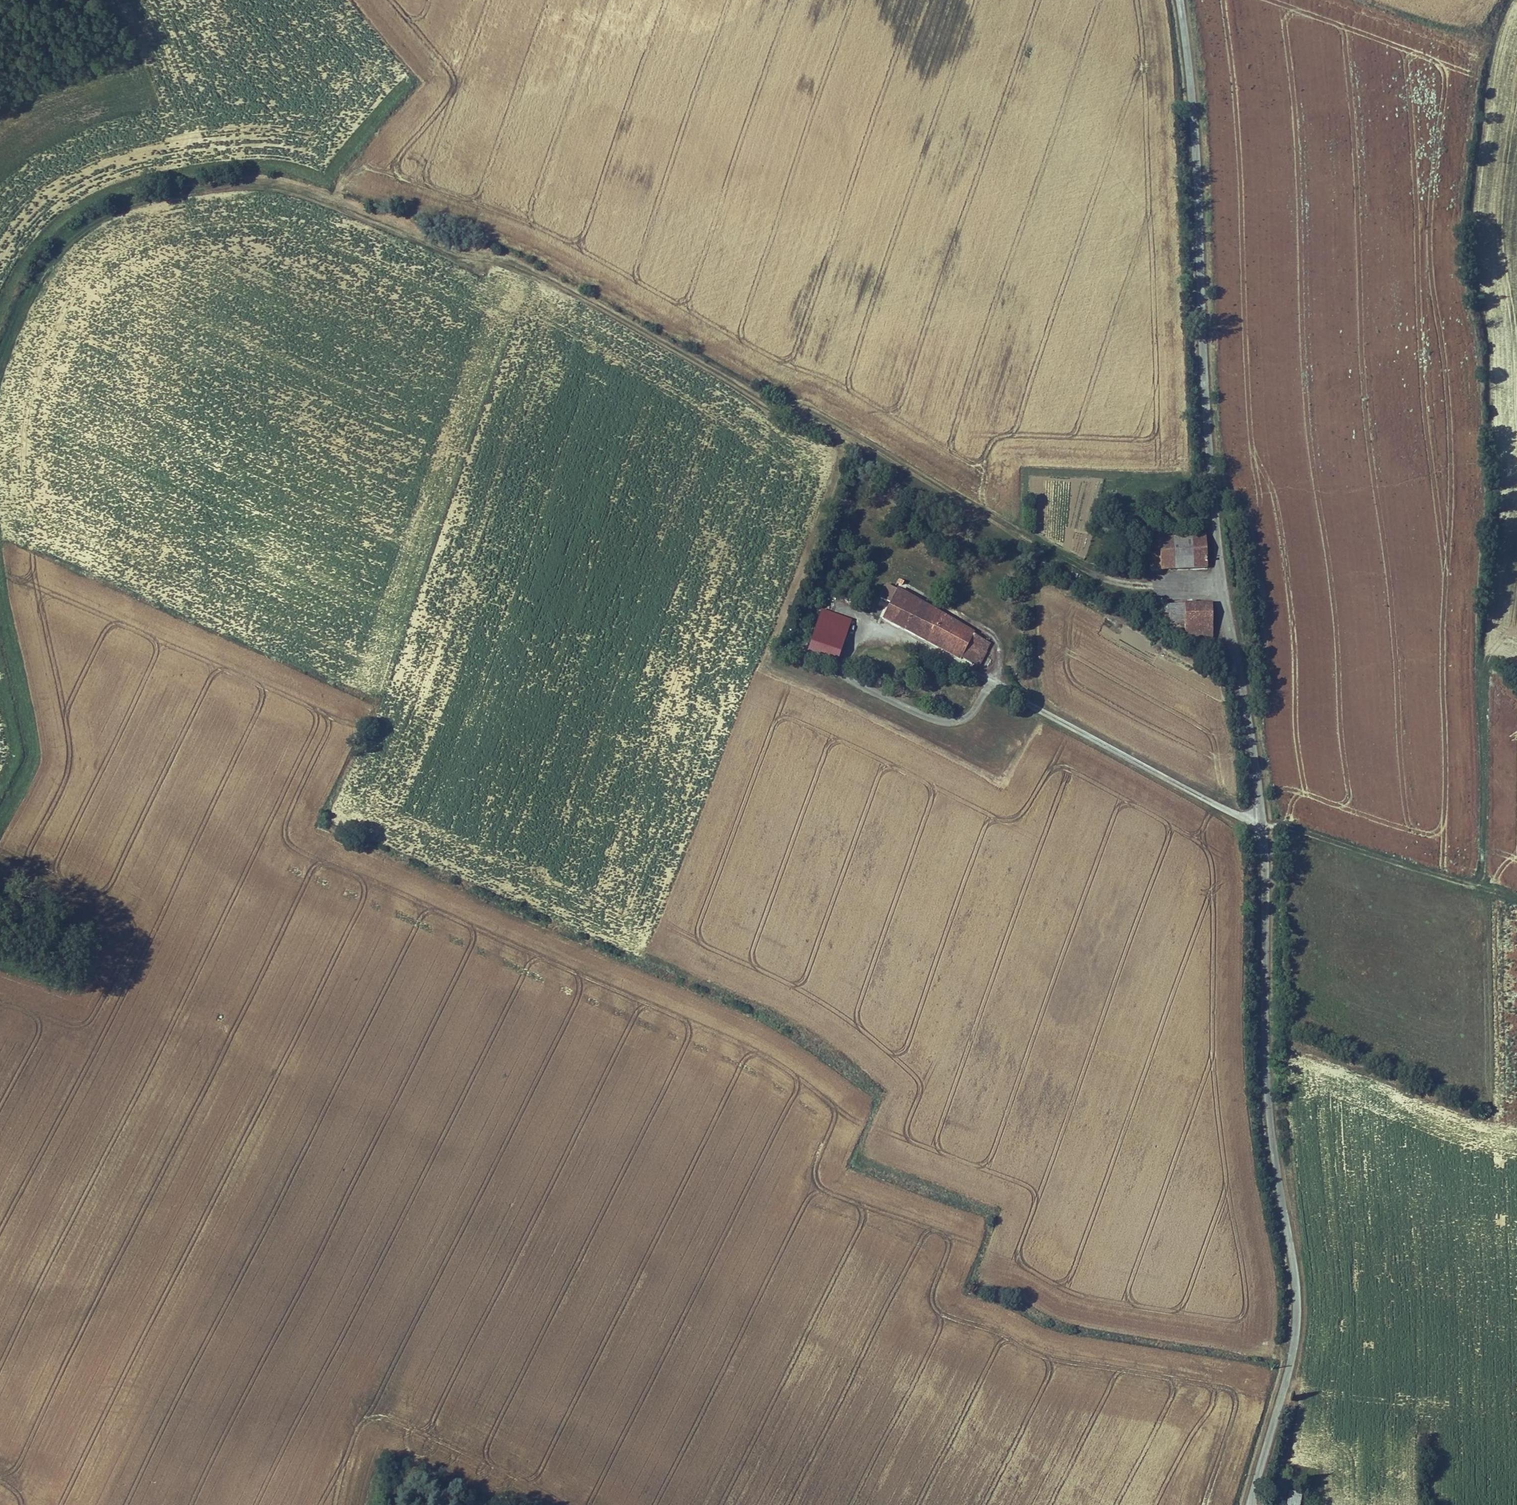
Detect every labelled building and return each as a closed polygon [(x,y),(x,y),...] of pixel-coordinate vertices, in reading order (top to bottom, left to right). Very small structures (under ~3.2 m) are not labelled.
[(1153,561),(1208,561),(1207,531),(1177,531),(1154,530),(1153,561)] [(997,637),(898,584),(884,614),(983,666),(997,637)] [(1193,643),(1193,634),(1213,634),(1212,600),(1162,598),(1162,606),(1169,606),(1169,617),(1184,618),(1184,638),(1193,643)] [(818,654),(848,663),(859,618),(828,611),(817,654),(818,654)] [(1196,645),(1213,645),(1213,634),(1193,634),(1193,643),(1196,645)] [(1298,1495),(1285,1491),(1283,1504),(1296,1504),(1298,1495)]
